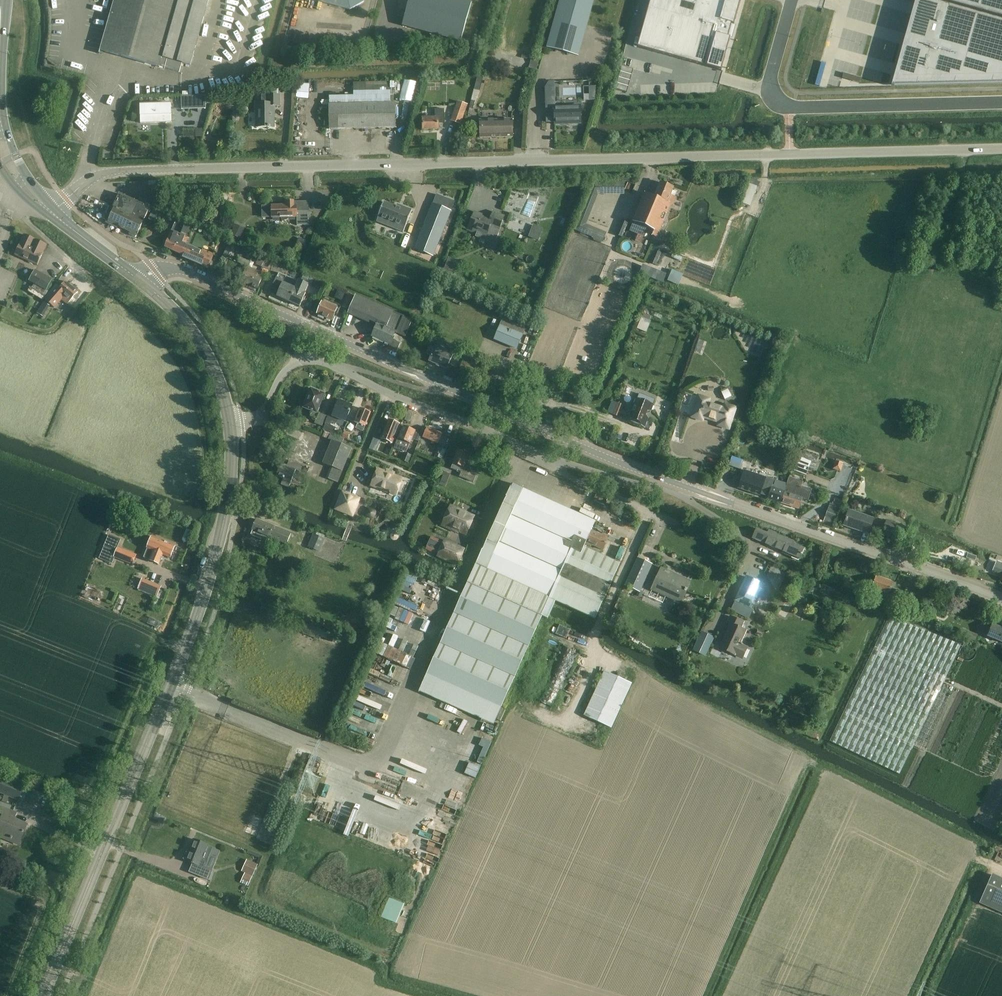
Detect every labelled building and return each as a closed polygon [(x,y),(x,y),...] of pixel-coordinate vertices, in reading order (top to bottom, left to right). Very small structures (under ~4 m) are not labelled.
[(99,54),(100,51),(179,73),(181,64),(191,67),(207,9),(209,0),(114,0),(99,54)] [(350,10),(363,3),(364,0),(312,0),(350,10)] [(471,3),(460,0),(409,0),(402,26),(461,42),(471,3)] [(594,0),(560,0),(546,48),(578,57),(594,0)] [(637,48),(721,71),(730,38),(727,38),(731,25),(733,26),(737,12),(741,0),(650,0),(637,48)] [(890,91),(1001,88),(1001,0),(915,0),(891,87),(890,91)] [(531,57),(527,72),(535,74),(539,59),(531,57)] [(477,77),(474,90),(479,92),(483,78),(481,78),(477,77)] [(353,96),(329,96),(329,105),(330,130),(395,128),(394,103),(390,104),(390,82),(365,83),(353,83),(353,96)] [(261,104),(256,104),(256,128),(274,128),(274,107),(279,107),(279,95),(277,95),(265,95),(261,95),(261,104)] [(181,110),(205,109),(205,104),(205,97),(205,96),(181,97),(181,110)] [(457,101),(450,121),(460,125),(467,105),(457,101)] [(172,105),(141,106),(141,116),(141,123),(146,123),(173,122),(172,105)] [(580,106),(554,106),(555,117),(555,123),(555,125),(581,124),(580,106)] [(422,131),(438,130),(438,124),(444,124),(443,110),(435,110),(435,118),(422,118),(422,131)] [(480,137),(512,136),(511,119),(479,120),(480,137)] [(576,220),(572,229),(594,238),(602,241),(605,232),(586,224),(598,194),(590,183),(585,197),(576,220)] [(667,203),(673,188),(660,183),(654,197),(644,193),(633,222),(648,229),(646,235),(656,239),(671,204),(667,203)] [(112,209),(105,223),(117,228),(117,227),(127,231),(129,232),(129,235),(135,237),(137,236),(143,223),(144,221),(148,212),(150,208),(144,205),(121,195),(119,194),(112,209)] [(433,257),(455,201),(437,194),(415,249),(433,257)] [(271,206),(261,206),(262,218),(271,218),(280,218),(282,222),(288,220),(288,218),(296,217),(297,226),(309,226),(309,212),(296,212),(296,205),(294,205),(294,202),(286,202),(286,206),(271,206)] [(383,203),(377,218),(395,225),(394,229),(403,233),(411,211),(401,207),(400,210),(395,208),(384,203),(383,203)] [(152,210),(148,219),(154,222),(158,213),(152,210)] [(474,212),(467,230),(476,233),(475,237),(494,245),(500,229),(499,228),(504,217),(492,212),(490,219),(474,212)] [(622,237),(627,226),(628,222),(622,219),(620,223),(616,234),(622,237)] [(170,239),(165,249),(181,255),(185,245),(188,240),(189,239),(191,234),(194,227),(193,227),(185,223),(181,222),(176,220),(172,232),(171,233),(169,239),(170,239)] [(235,225),(231,234),(240,239),(242,234),(238,232),(240,227),(235,225)] [(542,230),(533,226),(528,237),(538,241),(542,230)] [(181,255),(180,257),(208,269),(214,255),(221,239),(194,227),(191,234),(189,239),(188,240),(185,245),(181,255)] [(36,265),(45,245),(23,234),(14,255),(36,265)] [(245,257),(248,250),(229,242),(223,257),(231,261),(235,253),(245,257)] [(661,253),(654,250),(649,263),(656,266),(661,253)] [(258,257),(255,265),(267,270),(270,262),(258,257)] [(444,271),(454,275),(460,262),(449,257),(444,271)] [(262,273),(248,267),(246,272),(245,272),(241,282),(257,289),(262,279),(260,278),(262,273)] [(43,301),(48,292),(46,291),(52,280),(34,270),(28,281),(32,283),(27,291),(43,301)] [(276,280),(270,292),(277,295),(277,297),(284,301),(289,302),(297,284),(296,284),(297,282),(294,280),(279,273),(277,279),(276,279),(276,280)] [(78,293),(64,281),(59,287),(56,284),(49,292),(44,300),(54,309),(62,300),(67,305),(78,293)] [(297,284),(289,302),(299,307),(305,294),(308,286),(299,282),(298,284),(297,284)] [(345,301),(342,307),(348,310),(351,303),(354,297),(348,294),(345,301)] [(404,338),(412,320),(393,312),(393,311),(356,296),(348,314),(367,322),(368,321),(377,324),(372,337),(390,344),(394,334),(404,338)] [(331,321),(336,308),(321,302),(316,314),(331,321)] [(639,324),(637,329),(646,333),(648,328),(639,324)] [(500,325),(493,340),(504,344),(511,347),(516,349),(519,342),(520,340),(523,335),(513,330),(509,329),(507,328),(500,325)] [(427,348),(425,353),(431,356),(428,362),(447,369),(448,367),(453,355),(432,346),(429,345),(427,348)] [(317,391),(314,389),(312,390),(311,390),(303,409),(311,413),(309,416),(313,418),(312,420),(315,421),(314,423),(321,427),(326,416),(317,413),(324,395),(317,392),(317,391)] [(645,428),(648,419),(646,416),(648,412),(651,412),(654,405),(655,400),(639,393),(628,421),(628,422),(645,429),(645,428)] [(708,404),(709,400),(699,397),(692,417),(702,421),(703,417),(720,422),(718,426),(728,429),(735,409),(725,406),(724,410),(708,404)] [(346,423),(352,405),(338,400),(335,407),(332,406),(326,421),(327,421),(323,430),(324,431),(326,431),(331,433),(333,434),(336,428),(330,426),(331,423),(335,425),(337,419),(346,423)] [(624,419),(626,412),(622,410),(624,406),(618,403),(614,415),(624,419)] [(351,412),(348,420),(354,423),(357,424),(355,429),(363,432),(364,427),(365,427),(370,413),(360,409),(358,414),(351,412)] [(394,439),(399,425),(389,420),(381,440),(388,442),(390,438),(394,439)] [(410,444),(415,431),(404,426),(399,439),(398,439),(394,449),(403,452),(404,449),(407,450),(410,444)] [(438,444),(442,434),(427,428),(422,438),(438,444)] [(324,431),(322,437),(328,439),(327,440),(331,441),(322,464),(330,467),(325,478),(327,479),(337,483),(342,472),(343,473),(352,449),(342,445),(344,439),(333,434),(331,433),(326,431),(324,431)] [(348,440),(350,434),(344,432),(342,438),(348,440)] [(373,438),(369,449),(376,452),(380,441),(373,438)] [(437,447),(435,453),(439,455),(437,458),(442,460),(446,450),(442,449),(437,447)] [(473,483),(477,474),(464,468),(469,455),(458,450),(452,464),(451,469),(461,473),(459,477),(473,483)] [(800,451),(798,457),(811,462),(808,468),(814,470),(818,457),(800,451)] [(408,464),(412,456),(403,452),(400,461),(408,464)] [(303,466),(289,460),(286,466),(281,464),(276,476),(283,478),(280,484),(289,488),(296,470),(300,472),(303,466)] [(739,483),(737,489),(759,497),(760,495),(768,497),(767,499),(780,503),(784,493),(785,488),(786,487),(786,484),(773,480),(766,478),(766,477),(764,476),(744,469),(739,483)] [(386,473),(377,470),(371,486),(388,492),(387,493),(389,494),(390,493),(395,495),(401,480),(392,476),(392,475),(386,472),(386,473)] [(440,481),(439,484),(445,487),(446,483),(450,474),(444,471),(440,481)] [(784,493),(780,503),(799,509),(801,500),(802,499),(808,501),(811,490),(801,487),(803,482),(789,478),(786,484),(786,487),(785,488),(784,493)] [(513,485),(420,692),(494,726),(543,617),(547,619),(550,613),(553,606),(555,602),(595,620),(596,617),(598,612),(599,612),(599,613),(607,596),(620,564),(584,547),(586,544),(592,531),(596,521),(513,485)] [(342,493),(336,509),(352,516),(358,500),(345,494),(348,487),(343,486),(341,493),(342,493)] [(834,521),(837,515),(839,508),(830,504),(825,518),(834,521)] [(466,537),(475,516),(450,505),(440,527),(458,534),(458,533),(466,537)] [(869,535),(871,528),(873,520),(848,511),(843,526),(869,535)] [(286,545),(291,534),(256,520),(252,530),(250,536),(268,543),(270,538),(286,545)] [(892,535),(896,525),(886,521),(882,531),(892,535)] [(896,525),(892,535),(904,539),(908,529),(896,525)] [(767,534),(756,529),(752,538),(779,550),(778,551),(799,560),(804,549),(793,544),(795,541),(769,530),(767,534)] [(592,531),(586,544),(602,551),(608,539),(607,538),(608,536),(602,534),(601,535),(592,531)] [(392,533),(390,535),(390,539),(393,541),(396,541),(398,538),(398,534),(395,532),(392,533)] [(313,534),(308,548),(317,552),(322,538),(315,535),(313,534)] [(151,537),(142,558),(144,558),(149,560),(150,560),(159,564),(160,561),(162,554),(163,554),(171,557),(175,546),(152,537),(151,537)] [(435,538),(429,552),(439,557),(443,558),(453,563),(455,564),(457,565),(458,564),(464,551),(446,543),(435,538)] [(105,542),(99,558),(111,563),(113,557),(132,565),(134,560),(136,555),(127,551),(117,547),(105,542)] [(642,586),(652,565),(637,558),(625,586),(638,592),(639,591),(641,586),(642,586)] [(996,562),(992,571),(1001,575),(1001,564),(996,562)] [(680,603),(689,582),(661,569),(652,590),(680,603)] [(744,576),(733,600),(750,608),(755,596),(753,595),(759,582),(744,576)] [(888,596),(893,582),(876,576),(871,590),(888,596)] [(155,584),(151,595),(157,597),(161,586),(155,584)] [(907,607),(911,597),(905,594),(905,593),(896,589),(892,601),(907,607)] [(899,774),(958,647),(888,614),(829,742),(899,774)] [(742,660),(747,649),(740,645),(747,632),(740,629),(743,623),(730,617),(726,624),(729,625),(718,649),(742,660)] [(992,624),(987,637),(1001,643),(1001,628),(992,624)] [(958,635),(961,636),(974,642),(977,635),(961,629),(958,635)] [(611,728),(631,684),(604,672),(584,716),(611,728)] [(483,748),(476,763),(481,765),(491,742),(482,738),(478,745),(483,748)] [(18,801),(24,787),(0,778),(0,794),(18,801)] [(203,782),(200,788),(211,793),(214,787),(203,782)] [(27,824),(14,820),(17,812),(1,806),(0,809),(0,837),(19,845),(27,824)] [(262,818),(254,815),(249,826),(245,825),(243,832),(257,838),(260,831),(257,830),(262,818)] [(186,853),(183,859),(185,860),(185,861),(192,864),(189,872),(208,880),(210,877),(212,871),(221,851),(208,846),(208,845),(194,839),(188,854),(186,853)] [(252,877),(258,865),(246,860),(241,871),(245,873),(252,877)] [(1001,913),(1001,878),(992,874),(979,903),(1001,913)]
